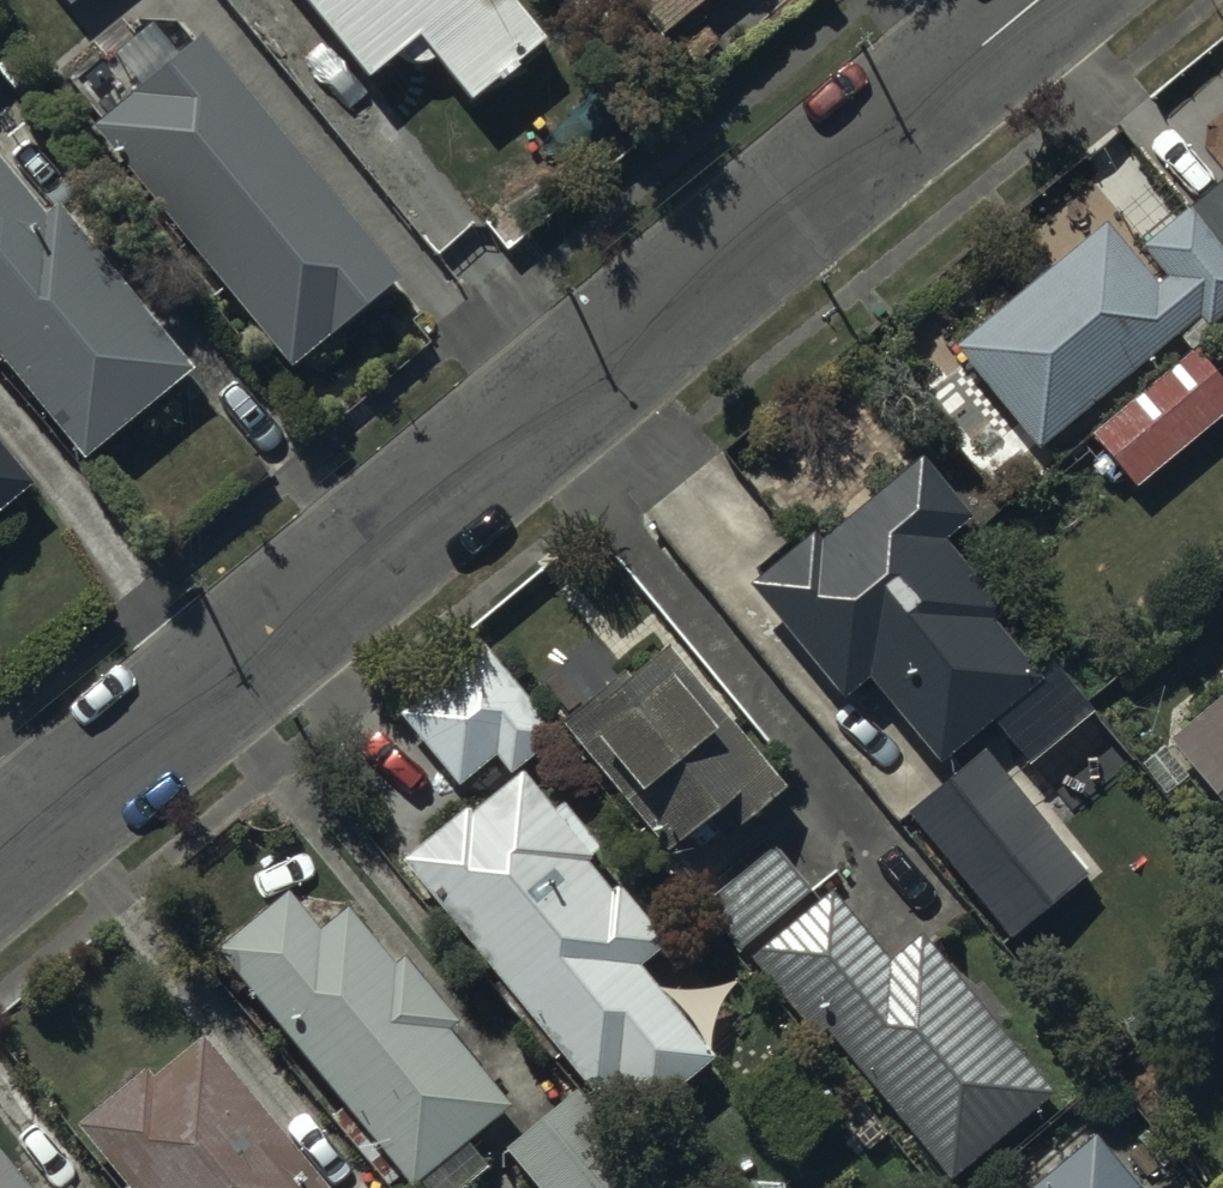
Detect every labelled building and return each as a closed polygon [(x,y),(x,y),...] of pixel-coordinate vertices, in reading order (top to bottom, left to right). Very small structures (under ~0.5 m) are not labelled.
[(67,23),(98,0),(48,0),(67,23)] [(366,74),(419,32),(473,98),(545,39),(513,0),(306,0),(366,74)] [(660,56),(727,0),(613,0),(660,56)] [(200,65),(91,151),(290,392),(401,305),(200,65)] [(1190,201),(1222,241),(1222,173),(1190,201)] [(82,485),(193,395),(57,229),(43,239),(0,185),(0,384),(82,485)] [(1142,237),(1170,270),(1153,283),(1101,221),(957,339),(1039,439),(1194,311),(1203,322),(1222,305),(1222,241),(1190,201),(1142,237)] [(1091,435),(1133,487),(1222,414),(1222,382),(1196,350),(1091,435)] [(819,545),(812,536),(752,584),(841,694),(871,671),(941,759),(1038,681),(987,618),(999,609),(945,543),(973,521),(925,461),(819,545)] [(30,509),(0,474),(0,535),(30,509)] [(670,640),(567,724),(672,854),(710,823),(726,843),(792,790),(670,640)] [(483,653),(408,717),(467,785),(498,758),(512,775),(556,738),(483,653)] [(1163,732),(1222,804),(1222,684),(1163,732)] [(985,753),(907,816),(1007,940),(1085,877),(985,753)] [(559,813),(526,773),(476,811),(471,806),(404,858),(621,1125),(719,1056),(642,965),(672,943),(624,888),(615,894),(589,863),(605,851),(568,806),(559,813)] [(771,839),(697,898),(737,947),(810,888),(771,839)] [(892,960),(836,890),(753,956),(817,1036),(829,1027),(952,1180),(1056,1097),(925,934),(892,960)] [(293,898),(223,952),(417,1185),(511,1107),(447,1030),(458,1022),(407,958),(396,966),(352,909),(320,933),(293,898)] [(203,1041),(156,1080),(149,1071),(80,1127),(131,1187),(324,1187),(203,1041)] [(506,1153),(534,1187),(643,1187),(573,1100),(506,1153)] [(63,1167),(38,1184),(0,1138),(0,1187),(81,1187),(63,1167)] [(1039,1187),(1135,1187),(1099,1144),(1039,1187)]
